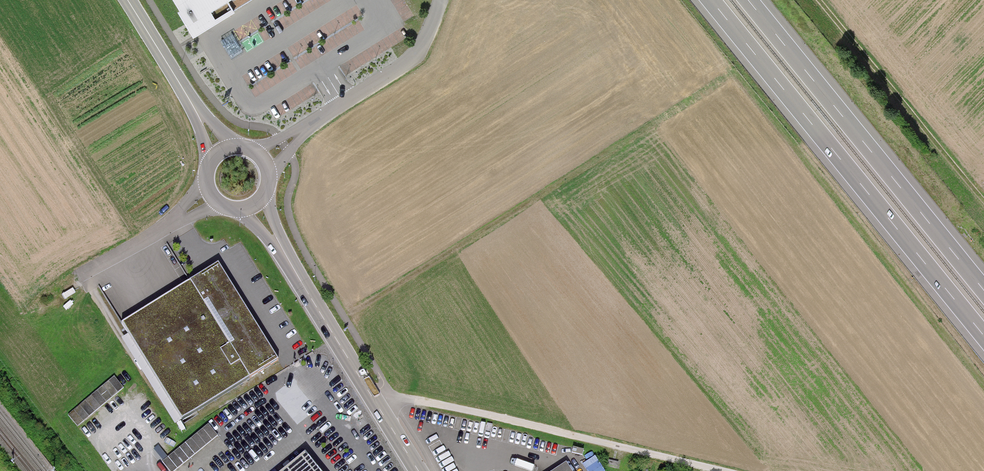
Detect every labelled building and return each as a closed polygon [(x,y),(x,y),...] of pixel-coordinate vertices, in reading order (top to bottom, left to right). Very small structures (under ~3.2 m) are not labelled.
[(194,34),(233,10),(249,0),(173,0),(194,34)] [(123,322),(183,417),(278,358),(218,262),(123,322)] [(302,458),(285,470),(312,470),(302,458)] [(617,464),(607,462),(606,469),(616,470),(617,464)]
